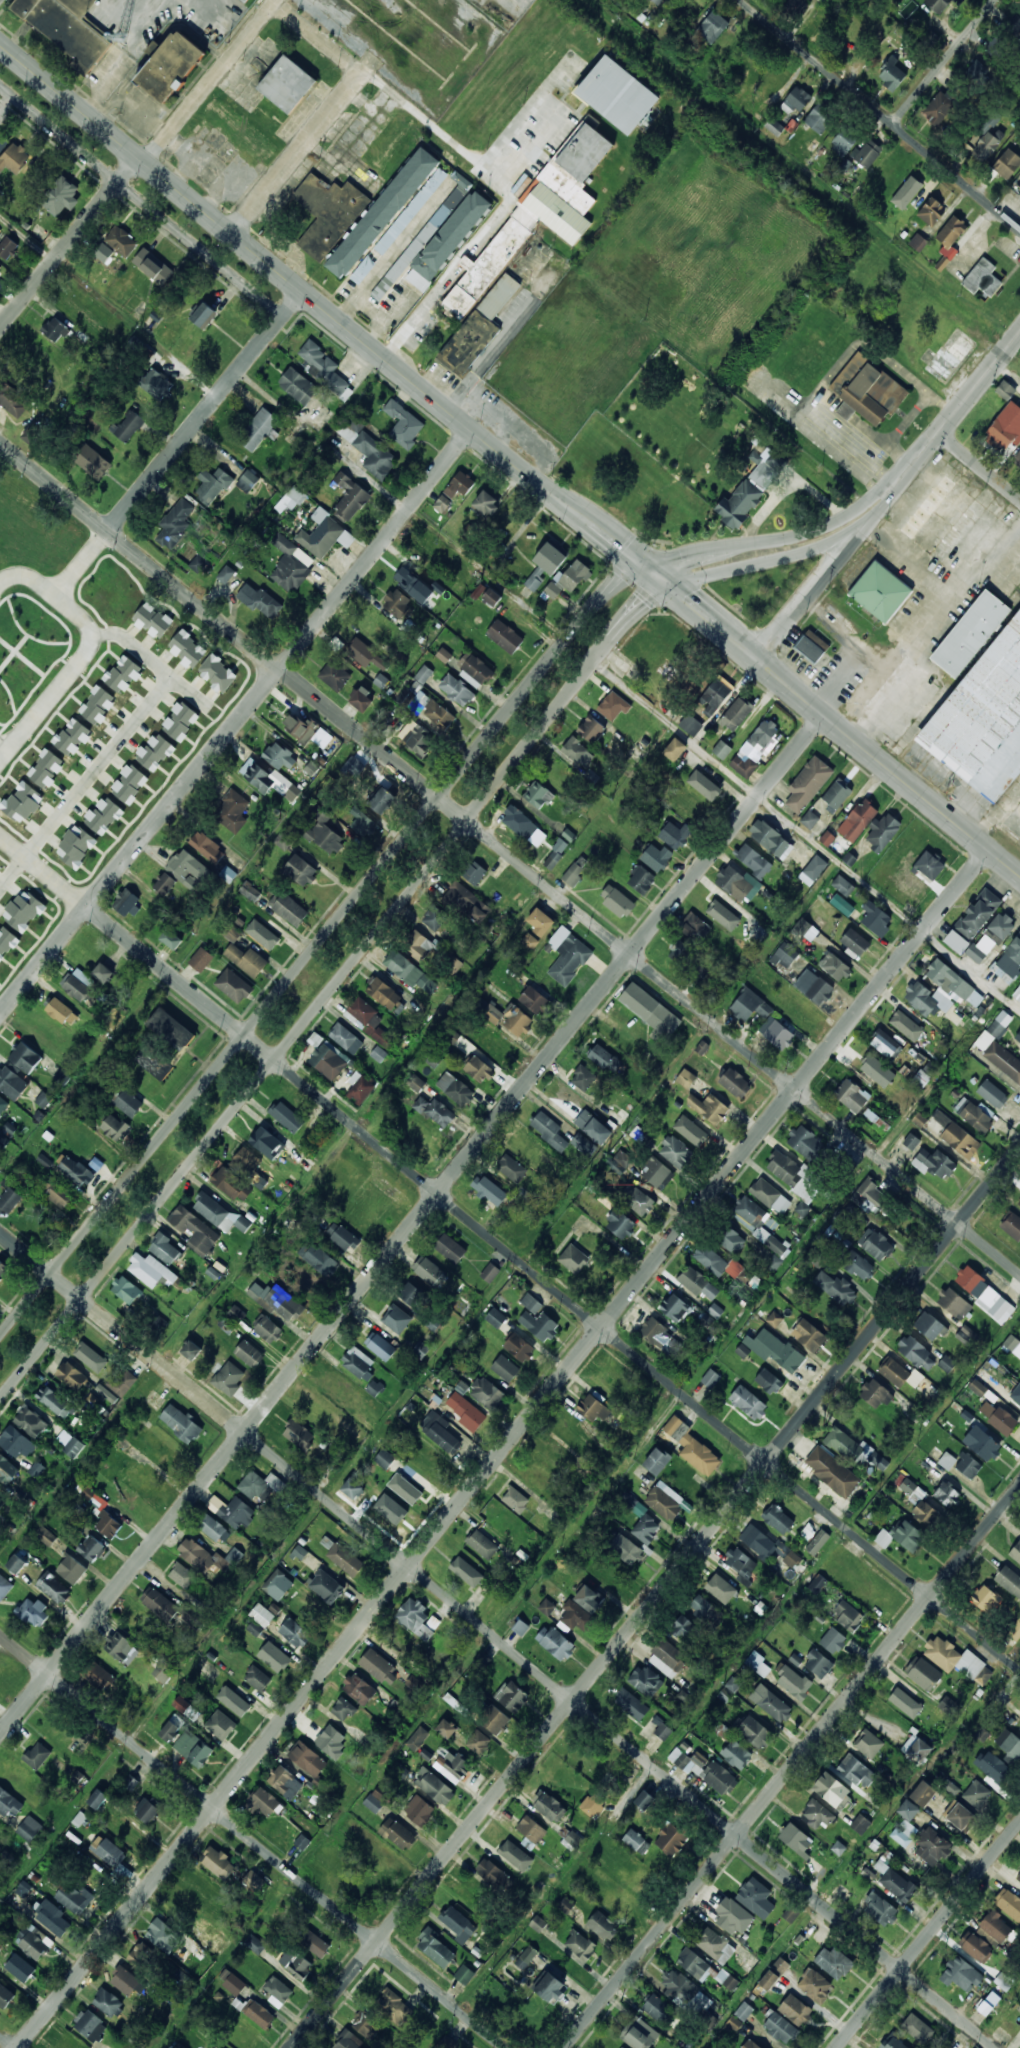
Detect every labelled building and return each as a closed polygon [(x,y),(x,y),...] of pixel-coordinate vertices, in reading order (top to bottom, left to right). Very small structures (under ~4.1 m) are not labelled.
[(76,58),(71,65),(87,76),(115,39),(86,18),(100,0),(19,0),(11,10),(76,58)] [(792,19),(810,8),(805,0),(790,0),(782,5),(792,19)] [(944,16),(953,0),(926,0),(924,4),(944,16)] [(729,25),(712,11),(694,32),(710,46),(729,25)] [(1016,39),(1019,33),(1019,14),(1015,11),(1002,30),(1016,39)] [(918,40),(928,50),(940,39),(931,28),(918,40)] [(207,52),(177,29),(164,47),(155,40),(146,52),(153,57),(135,81),(166,105),(207,52)] [(996,58),(1007,45),(996,35),(985,48),(996,58)] [(289,115),(318,81),(285,54),(257,88),(289,115)] [(657,97),(625,137),(570,93),(601,54),(657,97)] [(890,93),(908,77),(891,59),(873,75),(890,93)] [(966,71),(976,82),(988,70),(977,59),(966,71)] [(781,105),(797,116),(811,97),(795,86),(781,105)] [(958,103),(944,89),(919,114),(934,128),(958,103)] [(802,122),(818,136),(836,115),(820,101),(802,122)] [(978,132),(982,135),(968,155),(983,166),(1005,135),(994,127),(1001,118),(992,112),(978,132)] [(764,125),(777,137),(785,128),(772,117),(764,125)] [(538,219),(575,245),(591,222),(584,217),(596,199),(581,189),(614,143),(580,119),(477,264),(465,255),(459,263),(468,269),(442,305),(465,321),(538,219)] [(830,140),(842,154),(859,140),(847,126),(830,140)] [(9,139),(0,132),(0,152),(9,139)] [(864,171),(882,152),(869,140),(851,159),(864,171)] [(16,175),(32,157),(15,141),(0,158),(0,174),(7,167),(16,175)] [(437,157),(419,145),(378,203),(347,181),(341,191),(312,170),(292,198),(318,216),(297,245),(324,264),(323,265),(349,283),(437,157)] [(1019,165),(1019,160),(1007,149),(990,168),(1005,182),(1019,165)] [(352,279),(361,286),(447,173),(437,166),(352,279)] [(459,184),(371,294),(381,302),(467,195),(465,194),(473,184),(462,175),(461,176),(456,172),(451,177),(459,184)] [(66,207),(71,211),(79,201),(73,196),(79,189),(64,176),(41,203),(57,217),(66,207)] [(924,190),(908,177),(892,197),(908,209),(924,190)] [(406,279),(425,293),(491,202),(472,188),(406,279)] [(915,216),(932,228),(945,209),(929,197),(915,216)] [(966,228),(954,217),(933,239),(946,250),(966,228)] [(104,239),(125,259),(139,244),(118,225),(104,239)] [(919,252),(928,241),(917,233),(908,244),(919,252)] [(20,246),(8,236),(0,245),(0,256),(6,261),(20,246)] [(162,287),(175,273),(145,246),(133,261),(162,287)] [(991,299),(1002,283),(990,275),(996,268),(981,257),(961,285),(974,295),(978,290),(991,299)] [(521,284),(504,272),(478,309),(494,321),(521,284)] [(219,313),(204,302),(191,319),(205,330),(219,313)] [(500,329),(475,309),(437,358),(463,378),(500,329)] [(58,344),(70,329),(53,316),(41,331),(58,344)] [(976,345),(955,327),(924,365),(945,383),(976,345)] [(346,401),(355,389),(333,372),(339,365),(326,355),(327,353),(309,339),(298,353),(314,367),(310,373),(346,401)] [(827,389),(877,429),(907,392),(858,352),(827,389)] [(319,390),(292,366),(277,382),(305,407),(319,390)] [(139,388),(164,401),(174,381),(148,369),(139,388)] [(18,419),(33,401),(2,374),(0,377),(0,404),(18,419)] [(995,391),(1008,401),(1017,390),(1004,379),(995,391)] [(388,435),(409,451),(416,443),(413,440),(426,424),(392,398),(383,409),(399,421),(388,435)] [(253,453),(267,435),(275,441),(280,434),(272,428),(279,419),(264,407),(237,440),(253,453)] [(111,432),(127,444),(145,420),(129,408),(111,432)] [(381,480),(398,459),(361,429),(364,425),(351,414),(337,432),(369,458),(362,465),(381,480)] [(1019,433),(1002,414),(983,431),(1002,450),(1019,433)] [(37,430),(28,426),(23,439),(36,445),(42,430),(38,428),(37,430)] [(73,459),(101,479),(113,463),(85,443),(73,459)] [(748,479),(767,491),(780,471),(775,468),(780,459),(769,451),(765,458),(753,450),(748,458),(758,465),(748,479)] [(1012,462),(1019,467),(1019,451),(1012,462)] [(776,474),(761,463),(747,480),(744,478),(726,501),(722,497),(710,512),(732,530),(776,474)] [(213,475),(204,469),(198,477),(205,483),(195,496),(211,508),(233,477),(219,467),(213,475)] [(249,493),(260,478),(248,469),(237,484),(249,493)] [(371,495),(341,470),(333,480),(348,491),(334,509),(350,522),(371,495)] [(465,497),(476,480),(459,470),(444,493),(453,499),(457,492),(465,497)] [(281,513),(288,506),(293,511),(307,496),(295,485),(274,507),(281,513)] [(486,523),(501,505),(484,490),(469,508),(486,523)] [(442,514),(452,502),(443,494),(433,507),(442,514)] [(186,520),(196,507),(182,496),(160,525),(164,528),(156,539),(171,550),(191,525),(186,520)] [(322,560),(337,540),(348,548),(357,536),(318,508),(311,517),(319,524),(311,535),(302,529),(294,539),(322,560)] [(311,569),(309,567),(315,559),(278,533),(271,543),(286,554),(269,577),(293,594),(311,569)] [(534,592),(544,580),(540,577),(545,570),(552,576),(568,557),(548,541),(533,560),(539,565),(524,584),(534,592)] [(188,565),(198,574),(209,562),(198,553),(188,565)] [(874,556),(908,584),(882,617),(847,589),(874,556)] [(573,594),(592,571),(577,559),(564,574),(560,571),(544,591),(554,600),(564,587),(573,594)] [(216,578),(226,585),(236,571),(226,564),(216,578)] [(392,579),(424,604),(434,591),(403,566),(392,579)] [(236,596),(255,611),(257,608),(272,620),(284,606),(261,588),(258,591),(247,582),(236,596)] [(382,606),(401,620),(415,601),(395,587),(382,606)] [(494,607),(502,597),(490,587),(482,597),(494,607)] [(968,785),(1019,717),(1019,608),(1016,613),(984,589),(930,659),(959,682),(913,742),(968,785)] [(160,640),(174,621),(146,601),(132,620),(160,640)] [(512,655),(525,639),(498,618),(485,634),(512,655)] [(829,648),(809,629),(792,647),(813,666),(829,648)] [(193,670),(208,651),(182,630),(167,649),(193,670)] [(366,668),(371,661),(384,671),(390,664),(357,637),(345,651),(366,668)] [(436,656),(446,663),(453,655),(442,647),(436,656)] [(458,664),(464,669),(459,675),(480,690),(494,670),(467,651),(458,664)] [(223,694),(239,675),(212,653),(197,672),(223,694)] [(104,681),(122,694),(132,680),(135,682),(144,669),(124,654),(104,681)] [(337,693),(352,676),(332,659),(318,675),(337,693)] [(414,679),(424,685),(433,670),(423,664),(414,679)] [(476,695),(450,672),(438,685),(464,708),(476,695)] [(374,682),(383,689),(390,680),(381,673),(374,682)] [(693,706),(709,718),(733,687),(717,675),(693,706)] [(78,712),(97,726),(117,699),(99,685),(78,712)] [(395,700),(406,708),(417,693),(406,685),(395,700)] [(359,686),(348,702),(364,713),(375,698),(359,686)] [(630,704),(612,690),(596,709),(614,724),(630,704)] [(752,709),(739,697),(719,720),(733,732),(752,709)] [(422,715),(447,730),(456,715),(431,700),(422,715)] [(161,727),(180,742),(200,716),(181,701),(161,727)] [(305,744),(320,725),(311,717),(305,725),(292,713),(282,725),(305,744)] [(679,727),(695,737),(704,724),(687,713),(679,727)] [(577,733),(595,744),(606,726),(588,714),(577,733)] [(71,757),(92,731),(74,717),(53,743),(71,757)] [(417,723),(411,719),(398,736),(404,740),(417,723)] [(767,719),(748,736),(761,750),(779,733),(767,719)] [(424,756),(436,739),(416,725),(404,743),(424,756)] [(311,739),(324,749),(333,737),(321,727),(311,739)] [(175,746),(155,732),(136,759),(156,773),(175,746)] [(561,751),(582,766),(592,751),(571,736),(561,751)] [(684,746),(672,738),(661,754),(673,762),(684,746)] [(284,764),(291,770),(299,759),(275,740),(262,756),(279,770),(284,764)] [(711,752),(721,760),(730,750),(720,741),(711,752)] [(66,763),(48,748),(27,774),(45,789),(66,763)] [(758,766),(740,751),(728,765),(745,781),(758,766)] [(368,768),(352,756),(342,769),(359,781),(368,768)] [(834,773),(814,756),(786,789),(792,794),(784,804),(797,816),(834,773)] [(272,773),(249,758),(238,774),(267,793),(271,787),(293,802),(303,789),(274,770),(272,773)] [(129,805),(149,778),(130,763),(110,790),(129,805)] [(693,788),(713,805),(725,791),(705,774),(693,788)] [(821,797),(835,811),(852,792),(839,778),(821,797)] [(1,807),(22,825),(45,797),(24,780),(1,807)] [(522,796),(541,811),(554,794),(535,780),(522,796)] [(380,815),(397,799),(386,787),(369,802),(380,815)] [(247,819),(241,815),(250,801),(231,789),(212,817),(237,834),(247,819)] [(124,810),(104,795),(84,822),(103,836),(124,810)] [(862,831),(878,810),(862,798),(846,818),(862,831)] [(333,815),(320,805),(312,815),(318,820),(306,836),(332,856),(345,839),(326,824),(333,815)] [(501,819),(537,848),(548,834),(512,805),(501,819)] [(810,830),(820,819),(810,810),(800,821),(810,830)] [(863,838),(880,851),(901,826),(884,812),(863,838)] [(379,822),(364,814),(355,829),(370,837),(379,822)] [(746,833),(781,863),(794,848),(759,818),(746,833)] [(678,831),(668,822),(656,835),(675,851),(693,832),(684,824),(678,831)] [(76,869),(98,841),(76,824),(54,852),(76,869)] [(227,854),(201,829),(189,841),(215,866),(227,854)] [(819,839),(827,846),(835,838),(828,830),(819,839)] [(294,841),(282,831),(274,841),(286,851),(294,841)] [(640,860),(661,873),(674,852),(664,846),(661,850),(650,843),(640,860)] [(733,857),(759,881),(772,867),(745,843),(733,857)] [(165,868),(193,893),(212,872),(183,847),(165,868)] [(551,871),(563,857),(555,850),(543,863),(551,871)] [(944,866),(924,851),(912,868),(931,883),(944,866)] [(306,888),(319,871),(296,853),(283,870),(306,888)] [(562,879),(574,888),(582,877),(578,875),(588,861),(580,855),(562,879)] [(802,871),(813,881),(827,865),(817,856),(802,871)] [(461,874),(476,886),(487,871),(473,859),(461,874)] [(712,881),(728,895),(742,879),(726,864),(712,881)] [(219,876),(230,883),(237,873),(226,865),(219,876)] [(627,885),(646,895),(657,875),(638,865),(627,885)] [(154,889),(167,895),(176,878),(162,872),(154,889)] [(848,897),(856,886),(838,874),(831,886),(848,897)] [(478,927),(492,909),(456,880),(441,898),(478,927)] [(598,899),(626,918),(636,903),(608,884),(598,899)] [(133,913),(143,901),(127,887),(111,905),(125,917),(130,911),(133,913)] [(23,934),(46,905),(24,888),(1,916),(23,934)] [(741,915),(709,888),(697,903),(728,930),(741,915)] [(1002,902),(984,888),(951,928),(969,942),(1002,902)] [(297,928),(309,913),(281,890),(269,905),(297,928)] [(855,908),(838,892),(829,902),(847,918),(855,908)] [(866,913),(858,921),(873,936),(889,920),(869,900),(861,908),(866,913)] [(448,916),(433,905),(421,921),(435,932),(448,916)] [(556,922),(538,907),(525,922),(543,936),(556,922)] [(982,966),(1014,923),(998,911),(966,954),(982,966)] [(700,944),(712,928),(690,912),(678,929),(700,944)] [(809,945),(820,932),(803,917),(792,929),(809,945)] [(245,931),(271,951),(281,939),(255,918),(245,931)] [(235,943),(242,933),(230,923),(222,934),(235,943)] [(2,924),(0,926),(0,962),(20,939),(2,924)] [(594,951),(561,925),(548,942),(562,954),(547,973),(566,987),(594,951)] [(838,941),(858,958),(869,944),(849,928),(838,941)] [(176,950),(183,939),(167,929),(160,940),(176,950)] [(422,963),(437,947),(417,929),(402,945),(422,963)] [(1019,971),(1019,929),(994,966),(1013,980),(1019,971)] [(970,942),(952,930),(943,942),(962,955),(970,942)] [(520,941),(530,952),(539,942),(529,932),(520,941)] [(691,973),(702,957),(677,939),(665,954),(691,973)] [(786,971),(801,952),(785,940),(770,958),(786,971)] [(251,948),(246,954),(232,943),(223,954),(255,979),(269,962),(251,948)] [(188,964),(202,973),(214,956),(200,946),(188,964)] [(413,988),(416,984),(430,995),(439,984),(393,949),(382,964),(413,988)] [(839,984),(850,972),(829,952),(817,965),(839,984)] [(974,991),(936,958),(923,972),(962,1005),(974,991)] [(92,975),(106,984),(114,971),(100,962),(92,975)] [(97,985),(77,966),(60,984),(81,1003),(97,985)] [(215,984),(240,1005),(254,988),(228,967),(215,984)] [(832,989),(807,968),(792,986),(818,1007),(832,989)] [(364,989),(393,1012),(404,998),(376,975),(364,989)] [(619,999),(668,1039),(683,1021),(633,981),(619,999)] [(940,1005),(916,981),(901,995),(925,1020),(940,1005)] [(538,1015),(550,1000),(530,985),(519,1000),(538,1015)] [(1019,1002),(1019,985),(1012,996),(1019,1002)] [(754,1011),(765,1020),(773,1008),(745,987),(728,1009),(746,1022),(754,1011)] [(344,1013),(386,1050),(395,1040),(378,1025),(384,1018),(359,996),(344,1013)] [(79,1015),(55,997),(45,1009),(69,1027),(79,1015)] [(535,1020),(511,1002),(503,1012),(509,1017),(502,1025),(521,1039),(535,1020)] [(497,1025),(505,1013),(489,1003),(481,1014),(497,1025)] [(917,1022),(896,1005),(884,1019),(905,1037),(917,1022)] [(196,1036),(162,1006),(148,1022),(181,1052),(196,1036)] [(975,1044),(983,1051),(994,1037),(997,1040),(1014,1019),(1002,1009),(975,1044)] [(793,1036),(770,1018),(757,1034),(780,1052),(793,1036)] [(328,1036),(354,1055),(364,1042),(338,1022),(328,1036)] [(892,1061),(902,1048),(877,1029),(867,1042),(892,1061)] [(1010,1041),(1019,1050),(1019,1030),(1010,1041)] [(855,1039),(837,1060),(864,1085),(878,1069),(903,1092),(908,1086),(855,1039)] [(44,1059),(24,1040),(8,1055),(28,1075),(44,1059)] [(702,1055),(709,1045),(702,1040),(695,1050),(702,1055)] [(1019,1086),(1019,1062),(993,1041),(981,1055),(1019,1086)] [(333,1081),(348,1062),(325,1043),(309,1062),(333,1081)] [(175,1066),(146,1044),(134,1060),(162,1082),(175,1066)] [(622,1063),(598,1044),(589,1056),(612,1075),(622,1063)] [(370,1054),(381,1063),(388,1054),(378,1045),(370,1054)] [(496,1069),(475,1054),(464,1070),(485,1084),(496,1069)] [(30,1086),(6,1063),(0,1069),(0,1088),(15,1102),(30,1086)] [(585,1092),(597,1078),(582,1064),(570,1078),(585,1092)] [(697,1075),(683,1068),(676,1082),(690,1089),(697,1075)] [(740,1099),(751,1084),(726,1068),(716,1083),(740,1099)] [(931,1078),(921,1069),(913,1079),(923,1087),(931,1078)] [(464,1108),(476,1094),(448,1070),(436,1084),(464,1108)] [(377,1084),(364,1074),(348,1095),(361,1105),(377,1084)] [(419,1092),(426,1083),(415,1074),(408,1083),(419,1092)] [(869,1096),(844,1079),(831,1097),(857,1114),(869,1096)] [(974,1092),(997,1110),(1007,1097),(984,1079),(974,1092)] [(146,1103),(122,1086),(117,1093),(111,1089),(105,1097),(134,1118),(146,1103)] [(52,1098),(43,1091),(35,1101),(44,1109),(52,1098)] [(714,1127),(729,1110),(710,1094),(696,1111),(714,1127)] [(10,1104),(0,1095),(0,1115),(10,1104)] [(445,1129),(457,1116),(436,1096),(424,1109),(445,1129)] [(960,1114),(969,1100),(964,1096),(954,1110),(960,1114)] [(269,1111),(295,1134),(305,1122),(279,1099),(269,1111)] [(994,1123),(968,1101),(957,1115),(982,1136),(994,1123)] [(599,1146),(611,1134),(587,1109),(575,1120),(599,1146)] [(612,1117),(619,1126),(629,1117),(622,1109),(612,1117)] [(863,1115),(885,1133),(889,1127),(867,1110),(863,1115)] [(980,1144),(936,1110),(923,1126),(967,1161),(980,1144)] [(561,1154),(569,1145),(557,1133),(561,1129),(543,1111),(530,1124),(561,1154)] [(100,1129),(121,1142),(131,1127),(111,1113),(100,1129)] [(709,1134),(689,1116),(675,1132),(696,1150),(709,1134)] [(250,1138),(272,1160),(285,1146),(264,1125),(250,1138)] [(785,1140),(808,1159),(820,1143),(798,1125),(785,1140)] [(571,1142),(589,1158),(598,1149),(580,1133),(571,1142)] [(902,1144),(914,1151),(921,1139),(909,1133),(902,1144)] [(679,1171),(693,1154),(670,1135),(656,1151),(679,1171)] [(262,1161),(245,1146),(230,1163),(252,1182),(259,1174),(255,1170),(262,1161)] [(762,1165),(791,1189),(804,1173),(776,1149),(762,1165)] [(913,1160),(940,1184),(955,1166),(936,1149),(931,1155),(923,1149),(913,1160)] [(495,1168),(518,1184),(529,1169),(505,1152),(495,1168)] [(91,1173),(69,1156),(55,1173),(77,1191),(91,1173)] [(636,1173),(655,1191),(671,1173),(652,1156),(636,1173)] [(837,1168),(845,1178),(856,1169),(847,1159),(837,1168)] [(238,1206),(252,1194),(227,1164),(213,1177),(238,1206)] [(39,1190),(67,1212),(79,1197),(51,1175),(39,1190)] [(496,1207),(508,1196),(488,1176),(476,1188),(496,1207)] [(748,1191),(780,1217),(793,1202),(761,1176),(748,1191)] [(884,1217),(895,1203),(866,1179),(849,1200),(871,1217),(877,1211),(884,1217)] [(616,1199),(640,1219),(653,1203),(630,1183),(616,1199)] [(9,1186),(0,1200),(0,1209),(10,1215),(23,1195),(9,1186)] [(228,1231),(238,1216),(200,1191),(190,1207),(228,1231)] [(732,1209),(752,1228),(766,1214),(745,1195),(732,1209)] [(191,1238),(187,1244),(205,1258),(222,1237),(181,1204),(168,1219),(191,1238)] [(635,1224),(617,1209),(602,1226),(620,1241),(635,1224)] [(1013,1211),(998,1226),(1015,1243),(1019,1238),(1019,1218),(1013,1211)] [(361,1242),(339,1220),(327,1232),(349,1254),(361,1242)] [(712,1239),(735,1257),(746,1241),(723,1224),(712,1239)] [(894,1248),(871,1226),(856,1242),(879,1264),(894,1248)] [(148,1248),(171,1267),(183,1251),(160,1233),(148,1248)] [(435,1247),(457,1265),(468,1251),(446,1233),(435,1247)] [(329,1278),(340,1263),(309,1238),(297,1253),(329,1278)] [(557,1260),(576,1276),(590,1259),(571,1243),(557,1260)] [(718,1280),(730,1267),(704,1244),(693,1257),(718,1280)] [(840,1262),(861,1282),(873,1269),(851,1249),(840,1262)] [(127,1268),(154,1290),(161,1281),(171,1288),(179,1278),(150,1254),(146,1259),(139,1253),(127,1268)] [(774,1273),(783,1260),(773,1253),(765,1266),(774,1273)] [(435,1288),(447,1275),(424,1254),(412,1267),(435,1288)] [(12,1270),(0,1260),(0,1284),(12,1270)] [(490,1282),(500,1269),(491,1263),(481,1275),(490,1282)] [(676,1280),(696,1297),(700,1293),(710,1301),(719,1292),(688,1265),(676,1280)] [(812,1279),(840,1310),(855,1297),(827,1266),(812,1279)] [(1016,1306),(962,1267),(950,1284),(1004,1323),(1016,1306)] [(143,1291),(121,1274),(111,1288),(133,1305),(143,1291)] [(430,1300),(410,1279),(398,1291),(418,1311),(430,1300)] [(264,1301),(294,1324),(307,1307),(277,1284),(264,1301)] [(968,1312),(952,1287),(936,1298),(952,1322),(968,1312)] [(691,1308),(672,1292),(657,1309),(676,1325),(691,1308)] [(561,1323),(541,1310),(544,1304),(527,1293),(521,1302),(529,1307),(519,1322),(548,1342),(561,1323)] [(380,1316),(408,1340),(419,1325),(391,1302),(380,1316)] [(717,1319),(724,1311),(714,1303),(708,1311),(717,1319)] [(247,1314),(235,1304),(227,1314),(239,1324),(247,1314)] [(507,1318),(495,1309),(487,1319),(498,1328),(507,1318)] [(946,1330),(925,1310),(911,1326),(932,1345),(946,1330)] [(783,1318),(774,1311),(766,1320),(776,1328),(783,1318)] [(169,1325),(157,1314),(147,1324),(159,1336),(169,1325)] [(253,1329),(273,1345),(285,1331),(265,1315),(253,1329)] [(671,1359),(683,1344),(649,1317),(637,1332),(671,1359)] [(825,1338),(801,1318),(788,1335),(812,1354),(825,1338)] [(957,1337),(973,1345),(979,1334),(963,1326),(957,1337)] [(752,1341),(746,1337),(743,1341),(790,1377),(804,1358),(762,1327),(752,1341)] [(398,1350),(375,1330),(364,1343),(388,1362),(398,1350)] [(537,1348),(515,1332),(504,1347),(526,1363),(537,1348)] [(929,1355),(907,1334),(894,1348),(916,1369),(929,1355)] [(1012,1334),(1003,1344),(1019,1359),(1019,1341),(1012,1334)] [(78,1352),(94,1368),(109,1353),(92,1337),(78,1352)] [(255,1369),(267,1357),(246,1339),(235,1352),(255,1369)] [(412,1351),(423,1359),(430,1348),(420,1340),(412,1351)] [(183,1351),(192,1358),(200,1349),(192,1341),(183,1351)] [(735,1350),(744,1359),(751,1351),(742,1343),(735,1350)] [(372,1369),(351,1349),(341,1360),(362,1380),(372,1369)] [(522,1370),(502,1354),(491,1369),(512,1384),(522,1370)] [(949,1373),(956,1363),(945,1354),(937,1365),(949,1373)] [(876,1370),(900,1392),(912,1378),(889,1357),(876,1370)] [(56,1373),(78,1393),(90,1379),(68,1360),(56,1373)] [(249,1376),(229,1360),(212,1382),(232,1398),(249,1376)] [(783,1385),(765,1367),(752,1379),(770,1397),(783,1385)] [(107,1383),(121,1398),(138,1383),(124,1368),(107,1383)] [(722,1377),(710,1368),(700,1382),(711,1391),(722,1377)] [(468,1392),(492,1412),(506,1395),(482,1375),(468,1392)] [(893,1400),(871,1378),(856,1394),(878,1415),(893,1400)] [(988,1390),(975,1378),(968,1386),(981,1398),(988,1390)] [(366,1391),(377,1397),(384,1385),(373,1379),(366,1391)] [(464,1395),(470,1387),(461,1380),(455,1389),(464,1395)] [(119,1399),(100,1383),(94,1391),(112,1406),(119,1399)] [(726,1400),(755,1422),(767,1406),(738,1384),(726,1400)] [(35,1397),(66,1420),(75,1408),(44,1386),(35,1397)] [(1008,1399),(1019,1410),(1019,1386),(1008,1399)] [(455,1410),(452,1415),(475,1433),(488,1418),(456,1392),(447,1403),(455,1410)] [(590,1424),(597,1417),(601,1422),(609,1413),(589,1393),(573,1409),(590,1424)] [(1005,1437),(1017,1423),(988,1400),(976,1413),(1005,1437)] [(160,1417),(189,1446),(203,1431),(175,1403),(160,1417)] [(48,1425),(28,1405),(14,1420),(34,1440),(48,1425)] [(463,1443),(433,1411),(419,1424),(449,1457),(463,1443)] [(671,1438),(683,1424),(674,1416),(662,1430),(671,1438)] [(319,1437),(293,1419),(282,1434),(308,1453),(319,1437)] [(32,1442),(11,1424),(0,1438),(0,1444),(18,1459),(32,1442)] [(999,1449),(975,1425),(960,1440),(984,1464),(999,1449)] [(856,1466),(862,1458),(883,1472),(889,1463),(833,1426),(822,1443),(856,1466)] [(62,1450),(73,1459),(85,1446),(64,1429),(56,1439),(65,1446),(62,1450)] [(684,1448),(678,1455),(707,1478),(721,1461),(685,1432),(677,1442),(684,1448)] [(846,1500),(861,1480),(817,1446),(802,1466),(846,1500)] [(669,1459),(654,1448),(640,1466),(655,1477),(669,1459)] [(387,1468),(396,1459),(384,1449),(376,1458),(387,1468)] [(21,1471),(0,1452),(0,1478),(8,1485),(21,1471)] [(946,1452),(938,1463),(949,1471),(951,1467),(971,1481),(982,1466),(963,1453),(957,1461),(946,1452)] [(28,1473),(38,1479),(46,1466),(35,1460),(28,1473)] [(413,1505),(427,1488),(403,1468),(389,1485),(413,1505)] [(280,1493),(287,1485),(272,1473),(265,1481),(252,1470),(237,1487),(257,1503),(271,1486),(280,1493)] [(354,1501),(365,1488),(352,1477),(341,1489),(354,1501)] [(912,1496),(918,1485),(905,1477),(899,1488),(912,1496)] [(961,1493),(943,1480),(931,1497),(950,1510),(961,1493)] [(684,1502),(660,1481),(643,1501),(666,1522),(684,1502)] [(501,1502),(521,1514),(531,1499),(511,1487),(501,1502)] [(369,1505),(395,1527),(408,1511),(381,1490),(369,1505)] [(256,1511),(234,1494),(219,1514),(240,1531),(256,1511)] [(910,1514),(931,1530),(941,1516),(920,1500),(910,1514)] [(761,1517),(781,1536),(794,1523),(773,1504),(761,1517)] [(125,1526),(105,1509),(93,1523),(113,1540),(125,1526)] [(197,1526),(221,1545),(232,1533),(207,1513),(197,1526)] [(647,1545),(659,1526),(642,1515),(630,1534),(647,1545)] [(888,1535),(882,1530),(874,1540),(884,1549),(892,1539),(910,1555),(924,1538),(902,1520),(888,1535)] [(737,1540),(763,1562),(776,1547),(750,1524),(737,1540)] [(499,1549),(478,1528),(466,1540),(488,1561),(499,1549)] [(830,1537),(821,1529),(804,1549),(813,1557),(830,1537)] [(604,1542),(628,1568),(641,1555),(618,1530),(604,1542)] [(94,1564),(108,1547),(90,1533),(77,1549),(94,1564)] [(235,1547),(223,1563),(189,1536),(177,1551),(207,1575),(215,1565),(227,1574),(243,1553),(235,1547)] [(355,1579),(366,1565),(337,1541),(325,1555),(355,1579)] [(1017,1541),(1007,1556),(1019,1565),(1019,1543),(1017,1541)] [(301,1561),(308,1552),(299,1544),(292,1553),(301,1561)] [(758,1564),(731,1548),(721,1564),(747,1581),(758,1564)] [(792,1569),(802,1559),(792,1549),(782,1560),(792,1569)] [(446,1567),(468,1586),(482,1569),(460,1550),(446,1567)] [(27,1564),(17,1554),(7,1564),(17,1574),(27,1564)] [(57,1570),(75,1586),(89,1569),(71,1554),(57,1570)] [(197,1579),(177,1560),(166,1571),(185,1590),(197,1579)] [(1004,1565),(992,1579),(1019,1602),(1019,1579),(1004,1565)] [(272,1596),(290,1576),(279,1568),(262,1587),(272,1596)] [(332,1603),(345,1586),(320,1569),(308,1586),(332,1603)] [(73,1594),(49,1571),(37,1584),(61,1606),(73,1594)] [(0,1573),(0,1601),(1,1602),(15,1585),(0,1573)] [(817,1596),(828,1580),(818,1573),(807,1588),(817,1596)] [(703,1588),(725,1607),(737,1593),(715,1574),(703,1588)] [(603,1599),(581,1584),(558,1618),(580,1633),(603,1599)] [(1000,1602),(983,1585),(967,1601),(984,1618),(1000,1602)] [(186,1602),(180,1609),(153,1586),(141,1600),(169,1625),(179,1614),(197,1630),(206,1620),(186,1602)] [(686,1610),(712,1631),(724,1616),(698,1595),(686,1610)] [(395,1616),(423,1643),(442,1624),(413,1596),(395,1616)] [(549,1616),(557,1606),(546,1598),(538,1608),(549,1616)] [(49,1621),(44,1600),(32,1603),(32,1602),(18,1605),(24,1627),(49,1621)] [(829,1616),(851,1634),(864,1618),(842,1600),(829,1616)] [(276,1616),(259,1602),(249,1614),(265,1629),(276,1616)] [(122,1624),(137,1637),(151,1621),(136,1608),(122,1624)] [(683,1644),(697,1633),(685,1615),(670,1626),(683,1644)] [(313,1633),(290,1616),(279,1632),(302,1649),(313,1633)] [(1013,1645),(1019,1636),(1019,1617),(1004,1637),(1013,1645)] [(512,1629),(523,1637),(530,1626),(520,1619),(512,1629)] [(246,1629),(257,1637),(264,1629),(253,1620),(246,1629)] [(564,1663),(577,1647),(552,1627),(540,1643),(564,1663)] [(817,1645),(833,1657),(847,1639),(831,1627),(817,1645)] [(124,1663),(137,1647),(116,1630),(103,1647),(124,1663)] [(384,1649),(403,1660),(412,1645),(392,1634),(384,1649)] [(954,1667),(981,1687),(992,1672),(965,1651),(962,1656),(934,1635),(920,1653),(948,1674),(954,1667)] [(647,1659),(672,1679),(688,1659),(662,1639),(647,1659)] [(292,1661),(272,1641),(259,1654),(279,1674),(292,1661)] [(399,1670),(372,1648),(359,1663),(387,1685),(399,1670)] [(833,1666),(814,1649),(800,1664),(819,1681),(833,1666)] [(745,1663),(765,1678),(772,1669),(763,1663),(766,1659),(754,1650),(745,1663)] [(492,1660),(482,1651),(473,1663),(484,1671),(492,1660)] [(928,1693),(941,1676),(917,1656),(904,1674),(928,1693)] [(118,1680),(95,1660),(82,1674),(105,1695),(118,1680)] [(153,1675),(167,1684),(176,1670),(162,1661),(153,1675)] [(272,1680),(255,1664),(244,1676),(261,1692),(272,1680)] [(651,1700),(664,1682),(640,1664),(626,1682),(651,1700)] [(811,1686),(785,1664),(772,1680),(798,1702),(811,1686)] [(364,1707),(378,1693),(356,1671),(342,1685),(364,1707)] [(725,1686),(735,1692),(741,1683),(731,1677),(725,1686)] [(515,1715),(531,1699),(511,1679),(495,1695),(515,1715)] [(216,1698),(244,1721),(256,1705),(228,1682),(216,1698)] [(887,1700),(915,1719),(918,1713),(932,1722),(940,1710),(924,1699),(922,1702),(896,1685),(887,1700)] [(638,1723),(649,1709),(622,1688),(612,1701),(638,1723)] [(755,1703),(779,1725),(791,1712),(767,1690),(755,1703)] [(173,1703),(186,1715),(193,1706),(181,1695),(173,1703)] [(357,1710),(343,1696),(329,1709),(343,1724),(357,1710)] [(479,1721),(498,1737),(513,1720),(493,1704),(479,1721)] [(238,1724),(218,1715),(216,1719),(210,1716),(205,1729),(231,1741),(238,1724)] [(757,1752),(772,1739),(750,1715),(735,1728),(757,1752)] [(338,1735),(317,1716),(305,1730),(326,1748),(338,1735)] [(168,1742),(186,1728),(177,1717),(159,1731),(168,1742)] [(438,1730),(451,1740),(459,1729),(446,1719),(438,1730)] [(654,1732),(665,1741),(673,1731),(662,1722),(654,1732)] [(336,1758),(349,1737),(328,1724),(315,1745),(336,1758)] [(406,1744),(415,1752),(430,1733),(420,1725),(406,1744)] [(975,1735),(982,1742),(990,1734),(982,1727),(975,1735)] [(200,1769),(216,1752),(189,1728),(174,1746),(200,1769)] [(891,1750),(861,1729),(851,1744),(880,1765),(891,1750)] [(467,1745),(482,1756),(493,1741),(478,1730),(467,1745)] [(1015,1765),(1019,1760),(1019,1743),(1009,1731),(995,1745),(1015,1765)] [(904,1756),(917,1767),(932,1750),(918,1738),(904,1756)] [(750,1758),(732,1739),(718,1753),(737,1772),(750,1758)] [(288,1755),(316,1779),(329,1764),(301,1740),(288,1755)] [(53,1753),(38,1741),(23,1759),(38,1771),(53,1753)] [(995,1786),(1009,1772),(987,1749),(972,1762),(995,1786)] [(444,1767),(463,1781),(474,1766),(455,1752),(444,1767)] [(835,1770),(862,1793),(876,1776),(849,1753),(835,1770)] [(725,1798),(737,1781),(710,1761),(698,1778),(725,1798)] [(399,1765),(402,1768),(397,1772),(403,1778),(409,1772),(401,1763),(399,1765)] [(290,1800),(304,1784),(281,1764),(267,1779),(290,1800)] [(447,1808),(458,1793),(424,1766),(413,1780),(447,1808)] [(85,1775),(77,1770),(71,1779),(78,1785),(85,1775)] [(834,1810),(849,1792),(824,1772),(809,1790),(834,1810)] [(139,1780),(127,1774),(121,1785),(133,1791),(139,1780)] [(942,1786),(956,1796),(960,1789),(947,1780),(942,1786)] [(977,1812),(992,1795),(976,1780),(960,1797),(977,1812)] [(907,1798),(920,1810),(934,1793),(921,1782),(907,1798)] [(12,1821),(24,1806),(0,1785),(0,1811),(12,1821)] [(282,1805),(263,1786),(245,1804),(255,1814),(259,1809),(269,1819),(282,1805)] [(101,1811),(112,1796),(98,1787),(88,1802),(101,1811)] [(388,1798),(374,1789),(363,1805),(377,1814),(388,1798)] [(633,1801),(644,1810),(655,1798),(644,1789),(633,1801)] [(531,1803),(554,1826),(567,1813),(545,1790),(531,1803)] [(590,1820),(606,1804),(593,1791),(578,1807),(590,1820)] [(425,1828),(438,1808),(416,1794),(403,1813),(425,1828)] [(151,1825),(165,1810),(150,1796),(136,1811),(151,1825)] [(833,1817),(813,1799),(798,1815),(818,1833),(833,1817)] [(963,1836),(976,1821),(956,1804),(943,1819),(963,1836)] [(850,1826),(862,1835),(872,1823),(860,1813),(850,1826)] [(548,1833),(528,1815),(516,1827),(527,1838),(523,1842),(532,1850),(548,1833)] [(43,1827),(30,1816),(17,1831),(30,1842),(43,1827)] [(418,1835),(390,1816),(379,1833),(407,1851),(418,1835)] [(669,1858),(687,1840),(670,1823),(652,1841),(669,1858)] [(813,1841),(789,1823),(776,1840),(799,1858),(813,1841)] [(909,1847),(930,1869),(951,1850),(930,1828),(909,1847)] [(621,1839),(640,1856),(649,1846),(631,1829),(621,1839)] [(909,1841),(896,1829),(890,1836),(903,1847),(909,1841)] [(582,1840),(569,1831),(562,1841),(575,1850),(582,1840)] [(89,1850),(128,1880),(133,1873),(122,1864),(129,1855),(101,1834),(89,1850)] [(520,1870),(531,1858),(507,1835),(495,1847),(520,1870)] [(846,1846),(837,1841),(831,1850),(840,1855),(846,1846)] [(224,1883),(238,1868),(213,1845),(199,1859),(224,1883)] [(476,1870),(505,1895),(516,1882),(487,1857),(476,1870)] [(877,1883),(904,1906),(917,1891),(890,1868),(877,1883)] [(267,1883),(252,1870),(242,1882),(258,1894),(267,1883)] [(765,1900),(770,1893),(751,1877),(734,1898),(763,1921),(774,1907),(765,1900)] [(24,1898),(33,1887),(24,1880),(15,1891),(24,1898)] [(55,1898),(81,1916),(92,1900),(66,1882),(55,1898)] [(1001,1890),(992,1906),(1019,1922),(1019,1901),(1001,1890)] [(898,1913),(871,1892),(858,1908),(885,1930),(898,1913)] [(557,1907),(568,1913),(575,1902),(564,1896),(557,1907)] [(740,1935),(754,1920),(727,1896),(713,1911),(719,1916),(714,1922),(730,1936),(735,1930),(740,1935)] [(75,1924),(48,1898),(33,1913),(60,1939),(75,1924)] [(439,1918),(466,1942),(478,1929),(451,1905),(439,1918)] [(232,1923),(238,1918),(230,1910),(224,1915),(232,1923)] [(606,1943),(618,1928),(596,1910),(584,1925),(606,1943)] [(998,1947),(1013,1929),(991,1910),(976,1927),(998,1947)] [(529,1924),(540,1932),(547,1922),(535,1914),(529,1924)] [(143,1934),(168,1954),(182,1936),(158,1916),(143,1934)] [(19,1945),(40,1962),(51,1947),(25,1927),(19,1935),(24,1938),(19,1945)] [(458,1958),(432,1927),(417,1940),(443,1971),(458,1958)] [(722,1967),(736,1949),(707,1927),(693,1944),(722,1967)] [(324,1960),(333,1947),(308,1929),(298,1942),(324,1960)] [(596,1945),(570,1931),(561,1949),(586,1962),(596,1945)] [(217,1955),(229,1940),(219,1932),(207,1947),(217,1955)] [(993,1952),(969,1932),(957,1946),(981,1966),(993,1952)] [(266,1947),(252,1934),(245,1942),(258,1955),(266,1947)] [(127,1958),(143,1971),(158,1954),(142,1940),(127,1958)] [(525,1969),(537,1950),(527,1944),(515,1963),(525,1969)] [(852,1964),(827,1944),(813,1962),(839,1982),(852,1964)] [(317,1969),(292,1947),(279,1961),(303,1984),(317,1969)] [(703,1983),(713,1968),(685,1949),(675,1964),(703,1983)] [(5,1966),(25,1985),(38,1971),(17,1953),(5,1966)] [(935,1977),(945,1988),(952,1981),(966,1995),(982,1980),(958,1955),(935,1977)] [(129,1998),(143,1984),(122,1964),(109,1979),(129,1998)] [(456,1976),(466,1984),(475,1974),(465,1965),(456,1976)] [(794,1985),(818,2006),(833,1988),(809,1967),(794,1985)] [(703,2016),(713,2002),(671,1969),(660,1983),(703,2016)] [(779,1977),(769,1969),(758,1983),(767,1991),(779,1977)] [(552,2004),(569,1987),(553,1972),(536,1989),(552,2004)] [(998,1973),(993,1982),(1007,1990),(1012,1981),(998,1973)] [(271,2001),(280,2009),(294,1993),(275,1975),(263,1987),(274,1997),(271,2001)] [(4,2012),(17,1997),(0,1981),(0,2008),(4,2012)] [(126,2003),(101,1987),(91,2003),(116,2019),(126,2003)] [(415,2011),(387,1987),(373,2004),(401,2028),(415,2011)] [(985,2016),(999,2000),(991,1993),(977,2009),(985,2016)] [(640,2008),(661,2029),(675,2015),(654,1994),(640,2008)] [(776,2010),(799,2029),(812,2013),(789,1994),(776,2010)] [(277,2018),(256,2002),(246,2014),(267,2031),(277,2018)] [(724,2027),(734,2035),(753,2010),(743,2002),(724,2027)] [(72,2025),(90,2038),(103,2021),(85,2007),(72,2025)] [(384,2028),(362,2010),(350,2024),(373,2042),(384,2028)] [(785,2047),(798,2031),(772,2012),(759,2029),(785,2047)] [(935,2034),(911,2013),(900,2026),(923,2047),(935,2034)] [(632,2047),(648,2047),(658,2036),(638,2019),(621,2039),(632,2047)] [(332,2047),(367,2047),(368,2047),(345,2029),(331,2047),(332,2047)] [(888,2035),(879,2047),(906,2047),(888,2035)] [(747,2039),(740,2047),(758,2047),(747,2039)]
